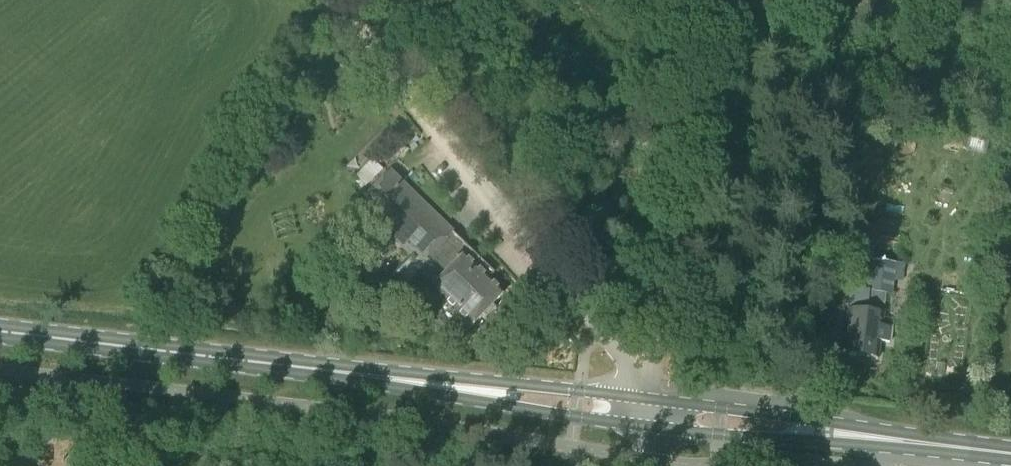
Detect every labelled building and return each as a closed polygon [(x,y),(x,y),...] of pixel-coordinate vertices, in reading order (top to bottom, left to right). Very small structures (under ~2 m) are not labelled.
[(378,159),(389,170),(406,152),(394,141),(378,159)] [(415,258),(447,228),(390,172),(360,204),(415,258)] [(447,228),(415,258),(396,277),(459,338),(503,293),(489,278),(494,273),(447,228)] [(848,309),(843,354),(879,358),(881,342),(891,343),(893,329),(882,327),(884,313),(883,313),(885,294),(892,295),(895,271),(896,262),(871,259),(867,293),(868,293),(866,312),(848,309)] [(896,262),(895,271),(904,272),(905,263),(896,262)]
